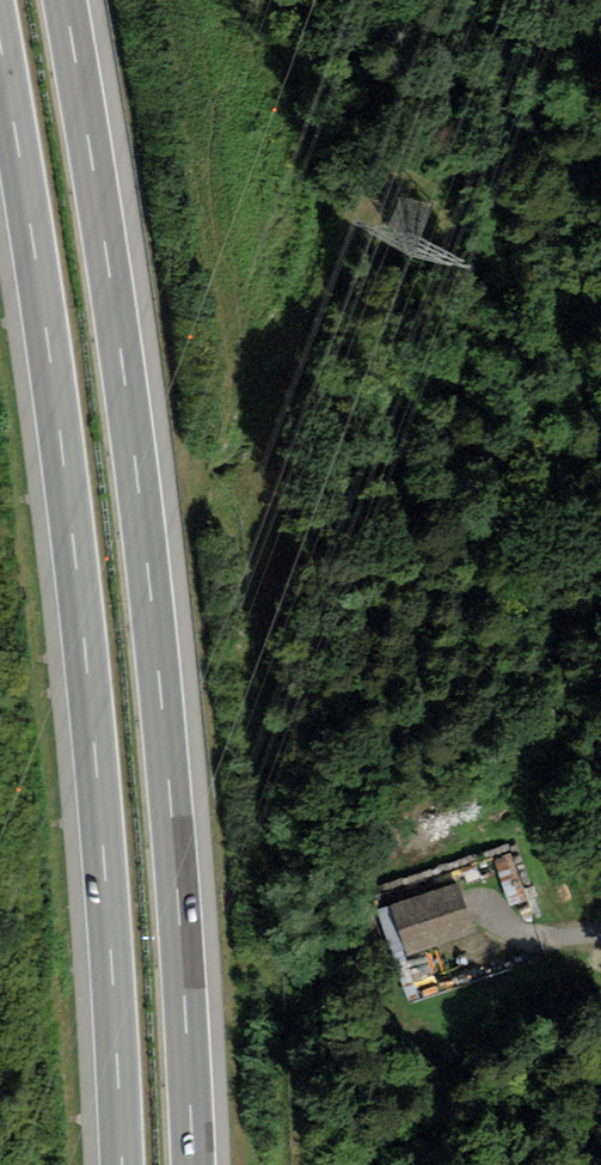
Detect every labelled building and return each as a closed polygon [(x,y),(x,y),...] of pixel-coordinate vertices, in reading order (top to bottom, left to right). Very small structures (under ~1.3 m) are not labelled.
[(461,880),(395,902),(411,952),(477,930),(461,880)]
